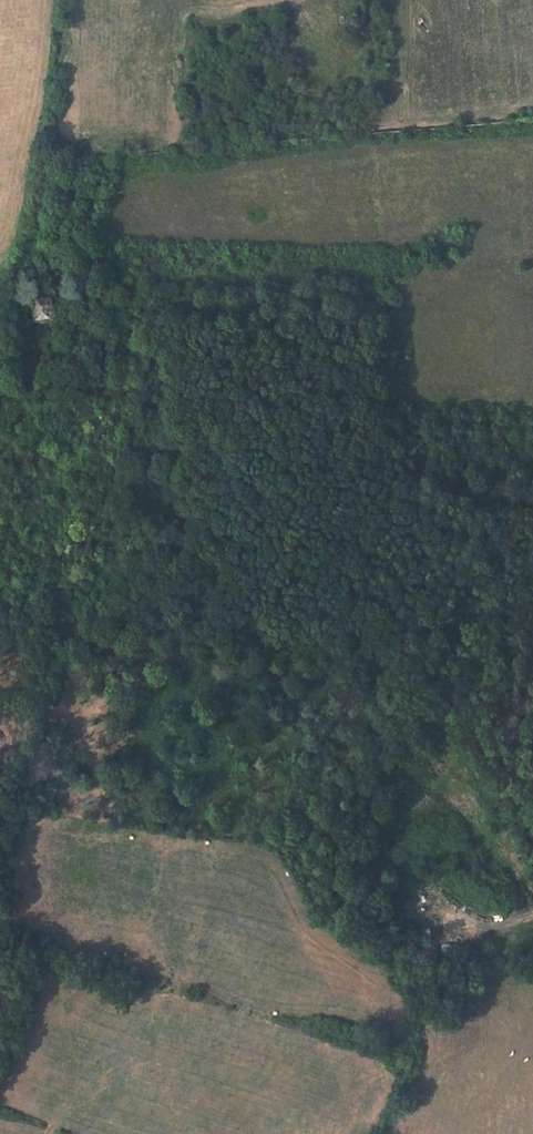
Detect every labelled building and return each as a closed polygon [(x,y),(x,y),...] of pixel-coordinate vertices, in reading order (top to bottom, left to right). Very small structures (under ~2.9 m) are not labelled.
[(35,321),(54,320),(52,299),(33,301),(35,321)] [(406,1064),(408,1054),(397,1050),(395,1061),(406,1064)]
